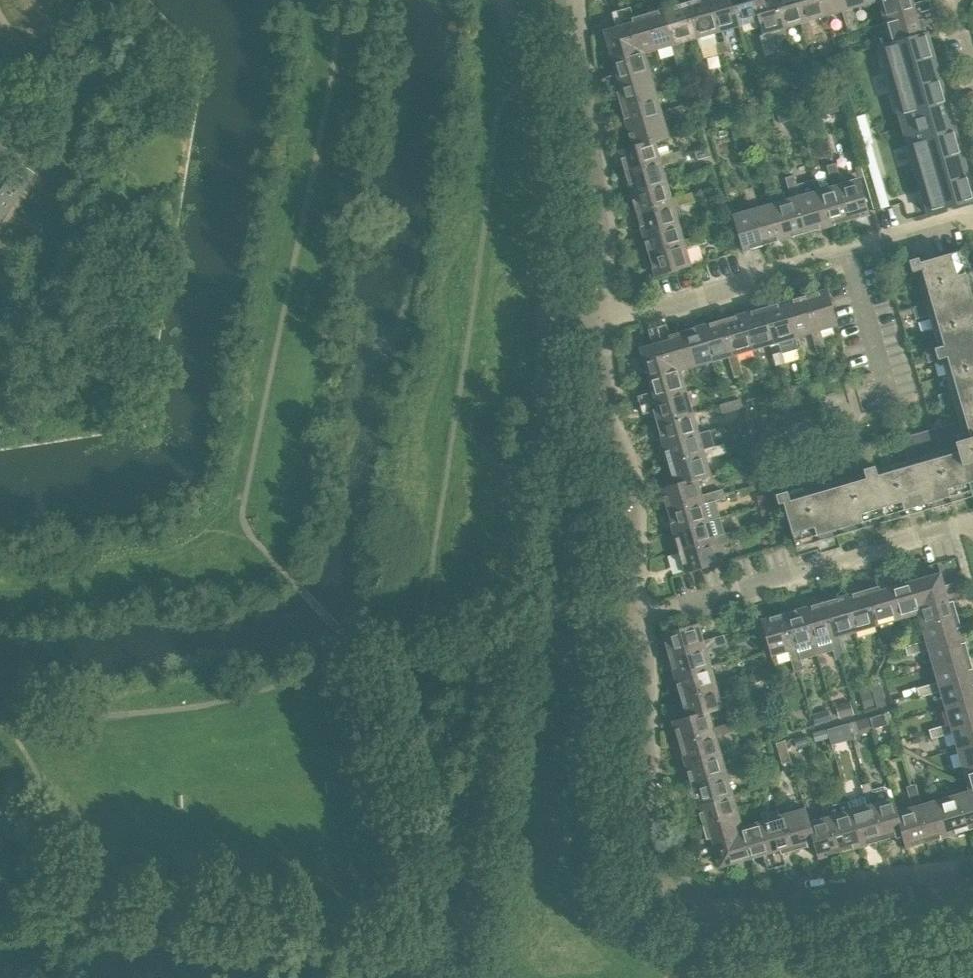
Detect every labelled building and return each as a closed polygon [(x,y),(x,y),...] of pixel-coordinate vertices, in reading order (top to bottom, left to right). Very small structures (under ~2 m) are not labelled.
[(686,2),(697,38),(700,48),(716,43),(725,41),(722,31),(718,32),(709,0),(694,0),(686,2)] [(718,32),(722,31),(739,26),(731,0),(709,0),(718,32)] [(739,26),(759,20),(760,20),(754,0),(731,0),(739,26)] [(760,20),(759,20),(763,34),(768,32),(771,43),(762,45),(765,56),(774,53),(773,50),(779,47),(781,44),(783,41),(784,38),(787,36),(784,28),(776,0),(754,0),(760,20)] [(784,28),(801,23),(804,33),(812,31),(809,20),(804,22),(798,0),(776,0),(784,28)] [(804,22),(809,20),(826,16),(821,0),(798,0),(804,22)] [(826,16),(842,11),(845,21),(854,18),(851,8),(846,10),(844,0),(821,0),(826,16)] [(846,10),(851,8),(868,3),(867,0),(844,0),(846,10)] [(878,0),(885,22),(931,9),(928,0),(927,0),(913,4),(912,0),(880,0),(878,0)] [(686,2),(666,8),(676,44),(680,43),(697,38),(686,2)] [(630,7),(621,10),(634,55),(643,53),(643,54),(654,50),(644,14),(628,19),(627,15),(632,14),(630,7)] [(666,8),(644,14),(654,50),(671,45),(674,56),(683,53),(680,43),(676,44),(666,8)] [(931,9),(885,22),(890,42),(891,43),(926,33),(923,21),(933,18),(931,9)] [(604,31),(613,61),(634,55),(621,10),(612,13),(617,28),(604,31)] [(854,18),(845,21),(848,32),(857,29),(854,18)] [(812,31),(804,33),(807,44),(815,41),(812,31)] [(759,35),(762,45),(771,43),(768,32),(763,34),(759,35)] [(879,46),(897,109),(898,111),(899,115),(901,123),(905,135),(910,153),(921,192),(928,213),(958,205),(962,204),(972,200),(972,193),(953,125),(948,106),(941,84),(936,65),(929,42),(927,35),(926,33),(891,43),(879,46)] [(725,41),(716,43),(719,54),(728,51),(725,41)] [(602,79),(604,88),(649,75),(643,54),(643,53),(634,55),(613,61),(616,75),(602,79)] [(683,53),(674,56),(677,66),(686,63),(683,53)] [(617,94),(621,106),(655,95),(649,75),(604,88),(607,97),(613,95),(612,90),(616,88),(617,94)] [(781,95),(784,103),(795,99),(793,92),(781,95)] [(621,106),(627,127),(662,116),(661,112),(655,95),(621,106)] [(671,109),(674,118),(684,114),(681,106),(671,109)] [(777,111),(781,123),(796,119),(793,107),(777,111)] [(627,127),(632,146),(633,147),(654,141),(655,142),(668,138),(663,121),(674,118),(671,109),(661,112),(662,116),(627,127)] [(866,114),(855,117),(862,142),(873,139),(866,114)] [(619,150),(625,172),(660,161),(659,157),(655,142),(654,141),(633,147),(632,146),(619,150)] [(709,156),(707,148),(695,152),(697,159),(709,156)] [(670,154),(672,163),(682,160),(680,151),(670,154)] [(625,172),(631,192),(666,182),(662,166),(672,163),(670,154),(659,157),(660,161),(625,172)] [(827,166),(830,176),(839,174),(836,163),(827,166)] [(830,176),(833,186),(837,185),(847,221),(869,215),(859,179),(842,184),(839,174),(830,176)] [(785,178),(788,188),(797,186),(797,184),(794,175),(785,178)] [(788,188),(791,198),(796,197),(806,233),(827,227),(817,191),(813,179),(797,184),(797,186),(788,188)] [(631,192),(637,213),(672,203),(671,199),(666,182),(631,192)] [(833,186),(817,191),(827,227),(847,221),(837,185),(833,186)] [(744,190),(747,200),(756,198),(753,187),(744,190)] [(682,195),(684,204),(695,201),(692,192),(682,195)] [(637,213),(643,234),(679,224),(674,207),(684,204),(682,195),(671,199),(672,203),(637,213)] [(791,198),(775,203),(785,239),(806,233),(796,197),(791,198)] [(747,200),(750,210),(754,209),(764,245),(785,239),(775,203),(759,208),(756,198),(747,200)] [(754,209),(750,210),(733,215),(743,251),(764,245),(754,209)] [(643,234),(649,255),(685,245),(683,240),(679,224),(643,234)] [(694,237),(696,246),(707,243),(704,234),(694,237)] [(685,245),(649,255),(655,277),(691,266),(686,249),(696,246),(694,237),(683,240),(685,245)] [(920,263),(926,285),(971,272),(964,250),(920,263)] [(900,263),(901,269),(903,275),(912,272),(909,261),(900,263)] [(934,313),(933,307),(972,295),(972,279),(971,272),(926,285),(931,301),(922,304),(925,316),(934,313)] [(827,289),(805,296),(816,331),(820,330),(837,325),(827,289)] [(939,329),(972,320),(972,295),(933,307),(934,313),(939,329)] [(805,296),(785,302),(795,337),(811,332),(814,343),(823,340),(820,330),(816,331),(805,296)] [(785,302),(764,308),(774,343),(778,342),(781,352),(782,353),(784,353),(783,351),(795,347),(796,349),(798,348),(795,337),(785,302)] [(913,307),(914,312),(916,318),(925,316),(922,304),(913,307)] [(764,308),(743,314),(753,349),(769,344),(772,355),(781,352),(778,342),(774,343),(764,308)] [(743,314),(722,320),(733,355),(737,354),(753,349),(743,314)] [(722,320),(701,326),(712,361),(728,356),(731,367),(740,364),(737,354),(733,355),(722,320)] [(947,357),(945,351),(972,343),(972,320),(939,329),(944,346),(934,348),(938,360),(947,357)] [(656,328),(670,373),(680,370),(690,367),(680,332),(669,335),(664,337),(663,333),(668,331),(666,325),(656,328)] [(701,326),(680,332),(690,367),(712,361),(701,326)] [(649,379),(670,373),(656,328),(648,330),(652,345),(640,349),(649,379)] [(823,340),(814,343),(817,353),(826,351),(823,340)] [(951,371),(972,365),(972,343),(945,351),(947,357),(951,371)] [(925,351),(927,356),(929,363),(938,360),(934,348),(925,351)] [(784,363),(782,353),(781,352),(772,355),(775,365),(784,363)] [(740,364),(731,367),(734,377),(743,375),(740,364)] [(960,401),(958,395),(972,391),(972,365),(951,371),(956,390),(947,392),(950,404),(960,401)] [(638,396),(640,404),(686,391),(680,370),(670,373),(649,379),(650,383),(653,392),(638,396)] [(861,375),(863,385),(875,381),(872,372),(861,375)] [(652,406),(657,423),(692,412),(686,391),(640,404),(643,414),(649,412),(648,407),(652,406)] [(965,419),(972,417),(972,391),(958,395),(960,401),(965,419)] [(938,395),(939,400),(941,406),(950,404),(947,392),(938,395)] [(740,399),(730,402),(732,410),(743,407),(740,399)] [(732,410),(730,402),(720,404),(722,413),(732,410)] [(657,423),(662,443),(698,433),(692,412),(657,423)] [(910,466),(915,464),(928,509),(972,496),(969,482),(972,481),(972,417),(965,419),(902,438),(910,466)] [(662,443),(668,464),(704,453),(703,449),(713,446),(714,446),(709,430),(698,433),(662,443)] [(724,443),(714,446),(713,446),(716,455),(726,452),(724,443)] [(668,464),(674,484),(675,485),(696,479),(710,475),(705,458),(716,455),(713,446),(703,449),(704,453),(668,464)] [(872,457),(866,459),(861,460),(863,470),(875,466),(872,457)] [(863,470),(866,479),(872,477),(885,522),(928,509),(915,464),(910,466),(877,475),(875,466),(863,470)] [(866,479),(828,490),(841,535),(885,522),(872,477),(866,479)] [(661,488),(667,509),(702,499),(701,495),(696,479),(675,485),(674,484),(661,488)] [(773,486),(776,495),(787,491),(784,482),(773,486)] [(722,489),(711,492),(714,501),(715,500),(724,498),(722,489)] [(841,535),(828,490),(790,501),(787,491),(776,495),(778,504),(783,502),(796,548),(841,535)] [(667,509),(673,530),(708,520),(720,517),(715,500),(714,501),(711,492),(701,495),(702,499),(667,509)] [(759,505),(770,502),(767,493),(757,496),(759,505)] [(762,515),(772,512),(770,503),(759,506),(762,515)] [(673,530),(679,551),(714,541),(713,536),(708,520),(673,530)] [(723,533),(726,542),(736,539),(733,530),(723,533)] [(714,541),(679,551),(685,573),(720,563),(715,545),(726,542),(723,533),(713,536),(714,541)] [(903,618),(918,613),(915,603),(909,582),(896,586),(892,571),(883,573),(897,619),(903,618)] [(876,626),(897,619),(883,573),(874,576),(876,582),(881,581),(882,585),(866,590),(876,626)] [(909,582),(915,603),(961,590),(959,581),(943,586),(940,573),(909,582)] [(855,632),(876,626),(866,590),(845,596),(855,632)] [(915,603),(918,613),(921,624),(957,614),(953,602),(952,597),(956,596),(957,601),(964,599),(961,590),(915,603)] [(834,638),(839,636),(855,632),(845,596),(824,602),(834,638)] [(842,647),(839,636),(834,638),(824,602),(803,608),(817,655),(833,650),(833,649),(842,647)] [(801,660),(817,655),(803,608),(783,614),(793,650),(797,648),(800,659),(801,660)] [(792,661),(800,659),(797,648),(793,650),(783,614),(761,620),(771,656),(789,651),(792,661)] [(921,624),(926,641),(927,645),(963,635),(957,614),(921,624)] [(662,634),(669,656),(704,645),(703,641),(698,623),(662,634)] [(713,638),(716,647),(726,644),(724,635),(713,638)] [(928,650),(933,666),(969,656),(963,635),(927,645),(926,641),(916,644),(918,653),(928,650)] [(669,656),(674,676),(710,666),(706,650),(716,647),(713,638),(703,641),(704,645),(669,656)] [(918,653),(916,644),(905,647),(908,656),(918,653)] [(833,649),(833,650),(836,660),(845,657),(842,647),(833,649)] [(938,682),(939,686),(972,676),(972,670),(969,656),(933,666),(938,682)] [(803,669),(801,660),(800,659),(792,661),(795,672),(803,669)] [(674,676),(680,697),(716,687),(715,682),(710,666),(674,676)] [(725,679),(728,688),(738,685),(736,676),(725,679)] [(945,707),(972,699),(972,676),(939,686),(938,682),(927,685),(930,694),(940,691),(945,707)] [(680,697),(686,717),(686,718),(708,711),(709,712),(723,708),(718,691),(728,688),(725,679),(715,682),(716,687),(680,697)] [(871,687),(874,697),(883,695),(880,684),(871,687)] [(927,685),(917,688),(920,697),(930,694),(927,685)] [(883,695),(874,697),(877,708),(886,705),(883,695)] [(950,724),(951,728),(972,722),(972,699),(945,707),(950,724)] [(835,705),(840,718),(854,714),(850,700),(835,705)] [(812,714),(815,724),(831,720),(827,709),(812,714)] [(672,721),(679,743),(714,732),(713,728),(709,712),(708,711),(686,718),(686,717),(672,721)] [(834,743),(855,736),(850,721),(829,727),(834,743)] [(724,725),(726,734),(736,731),(734,722),(724,725)] [(957,749),(972,744),(972,722),(951,728),(950,724),(939,727),(942,736),(952,733),(957,749)] [(679,743),(685,764),(721,753),(716,737),(726,734),(724,725),(713,728),(714,732),(679,743)] [(942,736),(939,727),(929,730),(932,739),(942,736)] [(776,743),(779,754),(788,751),(785,741),(776,743)] [(972,767),(972,744),(957,749),(963,770),(972,767)] [(788,751),(779,754),(782,764),(791,761),(788,751)] [(685,764),(691,785),(727,774),(725,770),(721,753),(685,764)] [(736,767),(738,776),(749,773),(746,764),(736,767)] [(691,785),(697,805),(733,795),(728,779),(738,776),(736,767),(725,770),(727,774),(691,785)] [(963,770),(965,776),(969,791),(972,790),(972,767),(963,770)] [(861,785),(864,795),(873,793),(872,789),(870,782),(861,785)] [(906,787),(909,797),(918,794),(915,784),(906,787)] [(864,795),(867,806),(871,804),(882,840),(901,835),(902,834),(896,812),(897,812),(890,789),(884,786),(872,789),(873,793),(864,795)] [(969,791),(958,794),(969,830),(972,828),(972,790),(969,791)] [(819,797),(822,807),(831,805),(828,794),(819,797)] [(909,797),(912,807),(917,806),(927,842),(947,836),(937,800),(921,805),(918,794),(909,797)] [(958,794),(937,800),(947,836),(969,830),(958,794)] [(697,805),(703,826),(739,816),(733,795),(697,805)] [(822,807),(825,818),(829,816),(840,852),(861,846),(850,810),(847,800),(831,805),(822,807)] [(867,806),(850,810),(861,846),(882,840),(871,804),(867,806)] [(912,807),(897,812),(896,812),(902,834),(901,835),(906,848),(927,842),(917,806),(912,807)] [(805,808),(784,815),(794,850),(814,845),(815,844),(808,822),(809,822),(805,808)] [(784,815),(763,821),(776,867),(785,864),(783,858),(778,859),(777,856),(794,850),(784,815)] [(696,841),(698,850),(745,836),(742,827),(739,816),(703,826),(706,838),(708,843),(704,844),(703,839),(696,841)] [(825,818),(809,822),(808,822),(815,844),(814,845),(818,858),(840,852),(829,816),(825,818)] [(756,823),(742,827),(745,836),(751,858),(763,854),(767,869),(776,867),(763,821),(762,821),(756,823)] [(745,836),(698,850),(701,859),(716,854),(720,867),(751,858),(745,836)]
